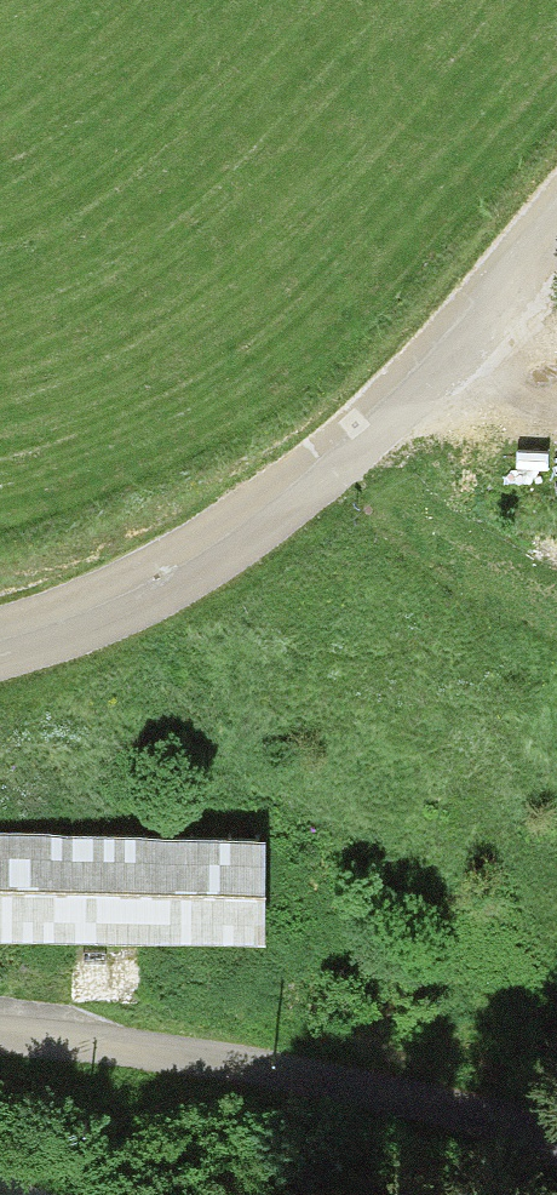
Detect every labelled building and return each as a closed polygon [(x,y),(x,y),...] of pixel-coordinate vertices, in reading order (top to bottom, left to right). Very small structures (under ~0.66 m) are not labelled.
[(0,821),(0,935),(270,939),(272,825),(0,821)]
